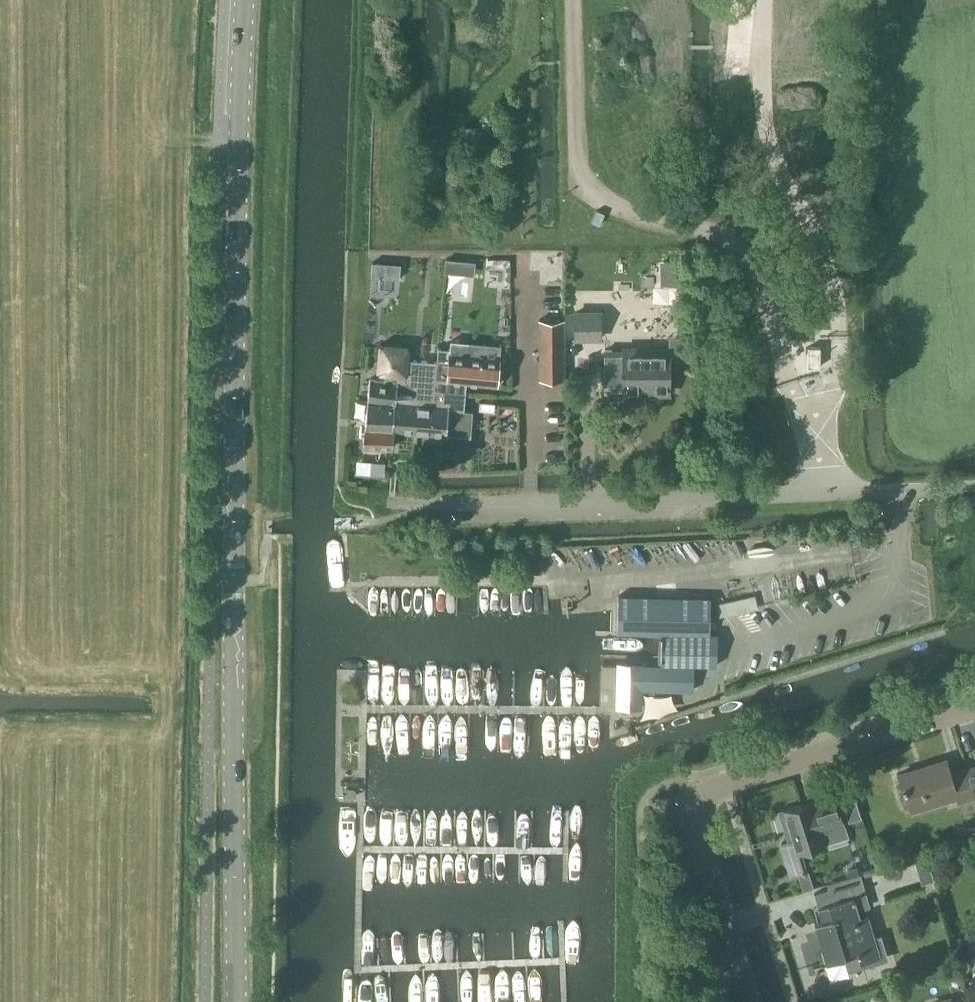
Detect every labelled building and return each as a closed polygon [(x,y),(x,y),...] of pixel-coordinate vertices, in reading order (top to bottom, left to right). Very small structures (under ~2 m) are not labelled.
[(458,261),(446,260),(445,272),(457,273),(458,261)] [(400,265),(392,264),(392,278),(399,279),(400,265)] [(599,338),(600,336),(599,313),(575,313),(575,338),(599,338)] [(539,335),(563,335),(562,320),(539,320),(539,335)] [(539,349),(563,349),(563,335),(539,335),(539,349)] [(433,400),(434,389),(436,362),(407,360),(408,347),(380,344),(377,373),(384,373),(384,380),(369,379),(367,402),(394,404),(395,396),(416,398),(433,400)] [(820,348),(808,347),(807,367),(819,367),(820,348)] [(497,385),(499,359),(450,355),(451,350),(437,348),(436,362),(434,389),(465,392),(466,383),(497,385)] [(669,393),(669,360),(693,360),(693,348),(621,348),(621,359),(605,359),(605,388),(624,388),(624,393),(669,393)] [(539,364),(563,364),(563,349),(539,349),(539,364)] [(563,364),(539,364),(539,380),(564,379),(563,364)] [(463,411),(465,392),(434,389),(433,400),(416,398),(413,432),(470,437),(472,411),(463,411)] [(413,432),(416,398),(395,396),(394,404),(367,402),(364,428),(362,446),(392,448),(393,438),(394,430),(413,432)] [(479,402),(478,411),(493,412),(494,404),(479,402)] [(617,625),(617,631),(709,633),(710,598),(707,598),(693,597),(669,597),(649,597),(634,596),(624,596),(617,596),(617,608),(617,625)] [(711,635),(662,633),(660,664),(716,667),(717,636),(711,635)] [(601,673),(601,707),(617,707),(640,708),(641,690),(692,691),(692,678),(692,667),(641,666),(641,665),(617,664),(617,666),(609,666),(602,666),(601,673)] [(966,770),(950,774),(946,760),(900,773),(911,810),(956,796),(958,801),(974,797),(966,770)] [(966,770),(974,797),(974,796),(974,767),(966,770)] [(861,817),(854,796),(842,800),(849,821),(861,817)] [(787,842),(780,844),(790,876),(797,874),(806,871),(800,851),(823,844),(820,831),(823,830),(843,824),(835,798),(814,804),(813,801),(782,810),(791,840),(787,842)] [(829,890),(814,894),(821,920),(817,922),(828,961),(845,956),(849,970),(863,965),(862,961),(879,956),(880,956),(868,915),(860,917),(858,911),(870,908),(860,875),(860,874),(826,884),(827,885),(829,890)]
